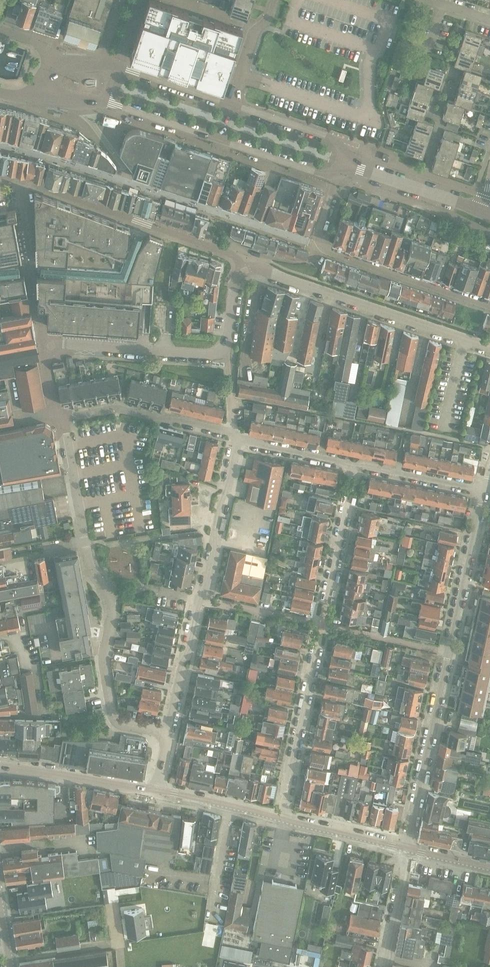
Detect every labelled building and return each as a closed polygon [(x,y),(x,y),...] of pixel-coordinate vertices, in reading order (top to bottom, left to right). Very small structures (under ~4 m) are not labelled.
[(12,11),(18,13),(15,20),(28,24),(29,24),(37,3),(38,0),(22,0),(21,4),(15,2),(12,11)] [(63,36),(94,46),(95,42),(100,44),(105,29),(104,28),(113,0),(75,0),(63,36)] [(139,61),(158,67),(159,66),(163,68),(192,77),(195,80),(223,89),(236,52),(234,51),(236,47),(237,47),(243,30),(215,21),(214,22),(203,18),(203,19),(189,14),(189,13),(178,10),(178,9),(152,0),(149,0),(144,16),(145,16),(144,21),(143,20),(130,58),(139,61)] [(229,11),(247,17),(251,5),(237,0),(233,0),(229,11)] [(33,26),(44,30),(53,5),(50,4),(49,9),(40,6),(33,26)] [(53,5),(44,30),(55,34),(62,13),(57,12),(58,7),(53,5)] [(466,31),(463,40),(479,45),(482,36),(466,31)] [(463,40),(460,48),(476,54),(479,45),(463,40)] [(460,48),(457,56),(473,62),(476,54),(460,48)] [(393,62),(397,64),(399,64),(399,65),(404,67),(406,60),(401,59),(402,57),(396,55),(393,62)] [(454,65),(466,69),(466,68),(471,70),(473,62),(457,56),(454,65)] [(429,65),(426,74),(442,80),(445,71),(429,65)] [(343,68),(339,80),(344,81),(347,70),(343,68)] [(466,69),(463,77),(479,82),(482,74),(471,70),(466,68),(466,69)] [(426,74),(423,82),(434,86),(440,88),(442,80),(426,74)] [(463,77),(460,85),(476,91),(479,82),(463,77)] [(418,80),(415,89),(431,95),(434,86),(423,82),(418,80)] [(460,85),(457,94),(474,99),(479,101),(481,93),(476,91),(460,85)] [(415,89),(412,97),(428,103),(431,95),(415,89)] [(457,94),(454,102),(465,106),(471,108),(474,99),(457,94)] [(412,97),(409,106),(425,111),(428,103),(412,97)] [(449,100),(446,109),(462,114),(465,106),(454,102),(449,100)] [(406,114),(418,118),(423,120),(425,111),(409,106),(406,114)] [(443,118),(448,119),(459,123),(462,114),(446,109),(443,118)] [(7,110),(1,138),(3,138),(3,139),(4,139),(5,140),(6,140),(7,140),(8,139),(9,139),(15,112),(7,110)] [(15,112),(9,139),(19,141),(23,126),(25,114),(15,112)] [(23,126),(19,141),(33,144),(40,118),(25,114),(23,126)] [(40,118),(33,144),(41,147),(46,128),(46,129),(49,120),(40,118)] [(418,118),(415,127),(431,132),(434,123),(423,120),(418,118)] [(46,128),(41,147),(56,151),(63,130),(62,130),(64,125),(49,120),(46,129),(46,128)] [(448,120),(446,126),(454,129),(457,123),(448,120)] [(63,130),(56,151),(72,156),(77,138),(78,138),(80,131),(79,130),(64,125),(62,130),(63,130)] [(415,127),(412,135),(428,141),(431,132),(415,127)] [(138,178),(149,181),(164,138),(141,130),(136,130),(134,130),(131,131),(129,132),(126,136),(121,154),(138,178)] [(445,130),(440,144),(456,150),(461,136),(445,130)] [(77,138),(72,156),(89,162),(94,144),(95,142),(87,138),(80,131),(78,138),(77,138)] [(412,135),(409,143),(425,149),(428,141),(412,135)] [(164,138),(149,181),(161,185),(175,142),(176,141),(164,137),(164,138)] [(175,142),(161,185),(198,197),(211,155),(177,144),(177,143),(175,142)] [(409,143),(406,152),(423,158),(425,149),(409,143)] [(94,144),(89,162),(97,164),(101,150),(100,150),(95,147),(96,145),(94,144)] [(440,144),(437,153),(454,158),(456,150),(440,144)] [(101,150),(97,164),(115,170),(116,167),(108,155),(101,150)] [(6,171),(10,154),(0,152),(0,169),(6,171)] [(437,153),(435,161),(451,166),(454,158),(437,153)] [(10,154),(6,171),(25,175),(33,177),(37,161),(28,159),(10,154)] [(211,155),(198,197),(205,199),(216,167),(219,157),(211,155)] [(216,167),(205,199),(205,200),(218,204),(228,171),(232,160),(219,156),(219,157),(216,167)] [(37,161),(33,177),(40,179),(44,168),(45,163),(37,161)] [(435,161),(431,170),(448,175),(451,166),(435,161)] [(47,169),(44,179),(44,180),(58,185),(58,184),(63,169),(49,165),(47,169)] [(245,188),(237,210),(247,214),(255,192),(254,192),(256,188),(260,189),(265,172),(251,168),(245,188)] [(63,169),(58,184),(81,192),(86,177),(85,177),(63,169)] [(86,177),(81,192),(97,197),(98,192),(102,193),(105,183),(94,180),(86,177)] [(277,189),(266,220),(287,227),(293,205),(300,183),(281,177),(277,189)] [(98,192),(97,197),(109,201),(114,186),(105,183),(102,193),(98,192)] [(304,209),(316,213),(324,191),(300,183),(296,197),(306,200),(304,209)] [(223,194),(220,204),(237,210),(245,188),(232,184),(231,187),(226,186),(224,194),(223,194)] [(266,185),(255,216),(266,220),(277,189),(266,185)] [(114,186),(109,201),(116,204),(121,188),(114,186)] [(121,188),(116,204),(123,206),(128,191),(121,188)] [(128,191),(123,206),(132,209),(137,194),(128,191)] [(137,332),(138,332),(140,300),(146,300),(152,301),(153,286),(153,284),(154,278),(163,240),(149,235),(142,244),(140,243),(137,242),(129,239),(130,228),(129,228),(130,227),(35,192),(36,226),(37,260),(37,261),(44,261),(44,266),(43,272),(43,276),(37,275),(38,276),(37,276),(38,292),(38,293),(39,293),(39,297),(38,307),(48,308),(47,326),(48,326),(49,326),(137,332)] [(350,193),(347,201),(360,205),(361,201),(362,199),(357,198),(358,196),(350,193)] [(361,201),(369,204),(371,196),(359,193),(358,196),(357,198),(362,199),(361,201)] [(137,194),(132,209),(132,210),(140,212),(141,211),(145,197),(137,194)] [(149,198),(145,197),(141,211),(144,212),(148,213),(152,199),(149,198)] [(293,205),(287,227),(309,234),(313,232),(313,231),(314,226),(313,226),(315,218),(316,213),(304,209),(306,200),(296,197),(293,206),(293,205)] [(148,213),(148,214),(155,217),(156,216),(157,211),(159,202),(160,202),(160,201),(152,199),(148,213)] [(161,213),(159,217),(159,218),(169,221),(173,206),(164,203),(161,213)] [(173,206),(169,221),(191,228),(195,213),(173,206)] [(367,225),(358,252),(369,256),(376,237),(379,229),(380,230),(386,213),(372,208),(367,225)] [(10,300),(28,296),(24,276),(17,277),(17,273),(16,262),(21,261),(16,229),(14,217),(17,216),(16,210),(0,213),(0,302),(10,300)] [(341,216),(332,243),(346,248),(354,221),(347,219),(349,214),(343,212),(342,217),(341,216)] [(195,213),(191,228),(203,232),(206,222),(208,217),(195,213)] [(376,237),(369,256),(376,258),(382,260),(391,233),(390,233),(391,229),(396,216),(386,213),(380,230),(379,229),(376,237)] [(421,229),(425,217),(421,215),(417,227),(421,229)] [(354,221),(346,248),(358,252),(367,225),(354,221)] [(206,222),(203,232),(210,234),(213,224),(206,222)] [(238,239),(239,239),(239,237),(242,238),(245,230),(232,225),(230,232),(234,235),(239,237),(238,239)] [(391,233),(382,260),(392,264),(400,241),(403,233),(391,229),(390,233),(391,233)] [(239,237),(239,239),(241,240),(252,244),(256,233),(245,230),(242,238),(239,237)] [(252,244),(251,246),(264,250),(269,237),(256,233),(252,244)] [(457,233),(455,239),(461,241),(463,235),(457,233)] [(269,237),(264,250),(272,253),(273,251),(274,252),(278,240),(269,237)] [(278,240),(274,252),(283,255),(284,254),(287,244),(278,240)] [(410,245),(403,268),(422,274),(430,250),(431,246),(412,240),(410,245)] [(400,241),(392,264),(403,268),(410,245),(400,241)] [(287,244),(284,254),(293,258),(306,257),(308,251),(287,244)] [(430,250),(422,274),(441,280),(449,255),(445,254),(438,252),(438,253),(430,250)] [(178,277),(182,278),(188,256),(178,253),(171,281),(171,287),(175,288),(178,277)] [(449,262),(443,281),(454,285),(463,256),(459,255),(457,260),(461,261),(459,266),(449,262)] [(188,256),(182,278),(183,279),(181,287),(193,290),(195,283),(203,284),(209,261),(188,256)] [(463,256),(454,285),(467,289),(471,290),(479,267),(462,262),(464,257),(463,256)] [(471,290),(483,294),(489,273),(489,257),(487,261),(486,266),(480,264),(479,267),(471,290)] [(325,259),(321,270),(345,279),(349,267),(328,259),(325,259)] [(205,282),(204,291),(210,292),(209,300),(216,301),(218,285),(216,285),(221,264),(210,262),(205,282)] [(349,267),(345,279),(356,282),(360,271),(349,267)] [(360,271),(356,282),(366,286),(370,274),(360,271)] [(370,274),(366,286),(376,289),(380,278),(370,274)] [(380,278),(376,289),(387,293),(391,281),(380,278)] [(391,281),(387,293),(397,296),(401,285),(391,281)] [(401,285),(397,296),(407,300),(411,288),(401,285)] [(272,360),(272,357),(280,312),(286,292),(268,287),(261,310),(259,309),(250,356),(272,360)] [(411,288),(407,300),(418,304),(422,292),(411,288)] [(280,312),(272,357),(285,360),(291,349),(297,317),(293,316),(299,296),(286,292),(280,312)] [(422,292),(418,304),(428,307),(432,296),(422,292)] [(28,296),(10,300),(12,315),(31,312),(28,296)] [(432,296),(428,307),(439,311),(443,299),(432,296)] [(443,299),(439,311),(451,315),(455,303),(443,299)] [(306,316),(300,343),(297,359),(310,362),(319,319),(324,304),(311,300),(306,316)] [(333,307),(330,322),(344,325),(339,353),(334,379),(335,379),(333,386),(335,387),(333,398),(330,412),(335,414),(354,418),(357,403),(346,401),(350,381),(348,381),(360,317),(347,314),(347,312),(333,307)] [(4,334),(34,330),(33,325),(31,312),(12,315),(0,317),(0,335),(4,334)] [(200,329),(214,330),(215,317),(201,316),(200,329)] [(183,318),(183,328),(183,332),(192,332),(192,329),(192,318),(183,318)] [(370,341),(366,364),(373,365),(374,358),(380,323),(368,319),(364,339),(370,341)] [(330,323),(325,350),(339,353),(344,325),(330,322),(330,323)] [(374,358),(388,361),(394,328),(380,323),(374,358)] [(2,349),(37,343),(34,330),(4,334),(0,335),(0,350),(2,349)] [(400,350),(394,378),(397,378),(399,368),(411,370),(415,354),(419,336),(404,332),(400,350)] [(416,405),(411,428),(422,431),(428,406),(426,405),(442,344),(430,340),(415,403),(418,403),(417,405),(416,405)] [(16,376),(22,410),(46,405),(37,359),(39,359),(36,343),(37,343),(36,343),(24,345),(0,349),(0,379),(16,376)] [(486,387),(489,389),(489,388),(489,360),(487,359),(481,386),(486,387)] [(236,390),(236,394),(243,396),(264,399),(307,408),(309,395),(309,394),(291,391),(292,386),(293,380),(302,382),(305,371),(295,370),(296,365),(296,364),(284,361),(278,389),(267,387),(237,381),(236,390)] [(52,364),(54,372),(65,370),(63,362),(52,364)] [(161,383),(162,377),(154,375),(152,382),(161,383)] [(58,387),(62,405),(69,403),(71,404),(72,410),(76,409),(77,407),(76,402),(81,401),(83,402),(83,407),(88,407),(89,405),(88,400),(93,399),(94,400),(95,405),(100,405),(101,403),(100,398),(104,397),(106,398),(107,403),(112,402),(113,401),(112,396),(116,395),(118,396),(119,401),(124,400),(124,399),(123,388),(124,386),(123,379),(119,380),(118,376),(58,387)] [(394,378),(385,423),(398,426),(407,380),(397,378),(394,378)] [(131,380),(127,397),(134,399),(135,401),(134,406),(139,408),(140,407),(142,401),(146,402),(147,404),(146,409),(150,410),(152,410),(153,404),(157,405),(159,407),(157,412),(162,413),(163,412),(165,407),(163,406),(167,389),(131,380)] [(206,404),(203,416),(221,421),(224,409),(212,406),(213,400),(216,391),(209,389),(207,398),(207,402),(206,402),(206,404)] [(9,399),(7,391),(0,392),(0,400),(9,399)] [(183,398),(180,411),(192,414),(195,401),(196,396),(185,394),(184,398),(183,398)] [(168,408),(180,411),(183,398),(172,395),(168,408)] [(14,423),(9,399),(0,400),(0,426),(14,423)] [(195,401),(192,414),(203,416),(206,404),(195,401)] [(251,421),(249,433),(260,435),(262,426),(263,423),(265,413),(266,405),(254,402),(252,410),(258,411),(256,422),(251,421)] [(357,417),(384,422),(387,409),(370,406),(359,404),(357,417)] [(336,427),(342,428),(342,426),(343,420),(335,419),(335,421),(337,421),(336,427)] [(489,443),(489,423),(483,421),(479,440),(489,443)] [(274,425),(272,438),(283,440),(286,427),(287,424),(275,422),(274,425)] [(12,478),(17,504),(44,499),(40,475),(61,472),(53,428),(46,423),(6,431),(7,439),(0,440),(0,450),(3,468),(10,467),(12,478)] [(262,426),(260,435),(272,438),(274,425),(263,423),(262,426)] [(297,429),(295,442),(306,444),(309,432),(304,431),(305,426),(298,424),(297,429)] [(478,443),(481,429),(468,425),(465,439),(478,443)] [(157,438),(155,447),(158,448),(163,449),(165,440),(180,444),(183,432),(168,428),(160,426),(157,438)] [(286,427),(283,440),(295,442),(297,429),(286,427)] [(328,436),(326,448),(337,451),(340,438),(341,432),(334,430),(333,436),(331,435),(330,436),(328,436)] [(309,432),(306,444),(318,447),(320,434),(309,432)] [(410,453),(405,452),(403,464),(414,466),(418,447),(419,443),(420,436),(412,434),(410,445),(412,445),(410,453)] [(340,438),(337,451),(349,453),(351,440),(340,438)] [(363,443),(360,455),(372,458),(375,441),(363,438),(363,443)] [(375,441),(372,458),(383,460),(387,441),(375,438),(375,441)] [(201,440),(199,451),(203,452),(215,455),(218,444),(201,440)] [(351,440),(349,453),(360,455),(363,443),(351,440)] [(452,448),(453,442),(444,440),(443,446),(452,448)] [(387,441),(383,460),(395,462),(397,450),(392,449),(393,442),(387,441)] [(418,447),(414,466),(426,468),(428,456),(422,455),(423,448),(418,447)] [(428,456),(426,468),(437,471),(440,458),(434,457),(435,450),(429,449),(428,456)] [(3,480),(12,478),(10,467),(3,468),(0,450),(0,480),(3,480)] [(203,452),(201,464),(213,467),(215,455),(203,452)] [(451,461),(448,473),(460,475),(462,463),(457,462),(458,455),(452,454),(451,461)] [(172,460),(161,457),(159,465),(170,468),(172,460)] [(440,458),(437,471),(448,473),(451,461),(440,458)] [(210,478),(213,467),(201,464),(186,460),(184,460),(183,459),(181,465),(184,466),(199,470),(198,475),(210,478)] [(251,481),(249,490),(247,500),(275,506),(283,464),(256,459),(253,470),(246,469),(244,480),(251,481)] [(289,475),(301,477),(304,464),(292,462),(289,475)] [(462,463),(460,475),(472,478),(474,465),(462,463)] [(304,464),(301,477),(313,479),(315,467),(304,464)] [(315,467),(313,479),(324,482),(327,469),(315,467)] [(327,469),(324,482),(336,484),(338,471),(327,469)] [(180,474),(177,473),(178,483),(189,483),(189,477),(185,476),(180,474)] [(3,480),(4,482),(0,482),(0,530),(60,519),(55,497),(44,499),(17,504),(12,478),(3,480)] [(378,498),(379,493),(381,480),(370,478),(367,490),(373,491),(372,497),(378,498)] [(379,493),(390,495),(393,482),(381,480),(379,493)] [(394,505),(392,504),(389,504),(387,512),(390,513),(398,515),(400,507),(402,497),(404,485),(393,482),(390,495),(396,496),(394,505)] [(166,495),(172,495),(190,494),(189,483),(178,483),(165,484),(166,495)] [(404,485),(402,497),(408,498),(407,503),(413,504),(413,503),(416,487),(404,485)] [(413,503),(418,504),(417,507),(423,508),(424,502),(425,502),(428,489),(416,487),(413,503)] [(428,489),(425,502),(431,503),(430,508),(435,509),(436,504),(439,492),(428,489)] [(282,496),(292,498),(293,492),(283,490),(282,496)] [(436,504),(448,507),(450,494),(439,492),(436,504)] [(169,507),(169,514),(170,524),(191,523),(190,513),(191,513),(190,494),(172,495),(172,507),(169,507)] [(450,494),(448,507),(453,508),(452,514),(463,516),(464,510),(467,497),(450,494)] [(307,509),(313,511),(329,514),(332,501),(310,496),(307,509)] [(422,514),(421,520),(427,521),(429,513),(423,511),(422,514)] [(360,521),(395,529),(396,529),(396,527),(397,524),(380,520),(381,516),(362,512),(360,521)] [(301,525),(326,530),(328,520),(311,516),(310,522),(302,521),(301,525)] [(394,533),(395,529),(360,521),(358,530),(377,534),(378,530),(390,533),(390,532),(394,533)] [(324,540),(326,530),(301,525),(292,523),(291,527),(308,531),(307,537),(324,540)] [(411,527),(405,526),(403,532),(410,534),(411,527)] [(0,533),(0,543),(14,540),(14,542),(32,538),(30,528),(13,531),(0,533)] [(433,534),(424,532),(422,532),(421,536),(455,544),(457,534),(440,530),(439,535),(435,534),(433,533),(433,534)] [(355,545),(376,550),(388,552),(389,547),(376,544),(377,538),(358,534),(355,545)] [(193,537),(172,539),(174,547),(175,547),(174,555),(175,556),(176,556),(195,560),(197,549),(198,544),(194,543),(193,537)] [(304,545),(302,550),(305,551),(321,555),(323,544),(300,539),(299,544),(304,545)] [(430,552),(430,553),(452,557),(455,546),(427,540),(425,551),(430,552)] [(355,545),(353,555),(373,560),(375,550),(376,550),(355,545)] [(0,549),(0,559),(5,558),(13,556),(11,547),(3,549),(0,549)] [(225,574),(221,593),(258,601),(267,558),(267,557),(266,557),(231,550),(226,574),(225,574)] [(301,556),(300,561),(303,561),(304,562),(318,565),(321,555),(305,551),(302,550),(298,550),(297,555),(301,556)] [(399,550),(397,557),(398,557),(401,557),(405,558),(406,551),(399,550)] [(66,615),(58,617),(65,654),(75,652),(76,653),(91,650),(87,629),(89,628),(86,609),(88,608),(84,584),(83,584),(77,552),(56,556),(66,615)] [(424,557),(423,562),(450,568),(452,557),(430,553),(429,558),(424,557)] [(270,560),(269,567),(274,568),(276,561),(277,561),(278,556),(271,555),(270,560)] [(351,566),(365,569),(369,570),(370,565),(386,568),(387,563),(373,560),(353,555),(351,566)] [(175,556),(172,566),(193,571),(195,560),(176,556),(175,556)] [(35,560),(38,578),(40,591),(44,591),(42,581),(54,579),(50,557),(35,560)] [(316,576),(318,565),(304,562),(303,561),(300,561),(287,558),(286,563),(299,566),(298,572),(301,572),(316,576)] [(433,570),(432,575),(447,579),(450,568),(423,562),(421,567),(433,570)] [(166,578),(165,584),(184,588),(186,582),(190,583),(193,571),(172,566),(171,572),(173,574),(172,579),(166,578)] [(348,577),(365,581),(367,582),(368,577),(366,576),(367,572),(350,569),(348,577)] [(290,576),(288,585),(313,590),(315,579),(297,575),(297,576),(291,575),(291,573),(285,571),(284,575),(290,576)] [(489,584),(489,574),(483,572),(481,582),(489,584)] [(445,589),(447,579),(432,575),(431,580),(419,578),(418,583),(445,589)] [(348,577),(347,586),(363,589),(366,590),(367,585),(364,584),(365,581),(348,577)] [(0,585),(0,599),(3,599),(21,595),(21,596),(39,593),(40,592),(40,591),(38,578),(7,584),(0,585)] [(392,588),(391,593),(396,593),(397,594),(399,588),(405,589),(406,583),(400,582),(394,581),(392,588)] [(295,587),(292,597),(311,601),(313,590),(288,585),(285,584),(284,588),(290,590),(291,586),(295,587)] [(347,586),(345,594),(364,598),(365,594),(362,593),(363,589),(347,586)] [(425,596),(424,601),(442,605),(445,593),(420,588),(419,595),(425,596)] [(480,714),(482,704),(489,706),(489,702),(483,701),(487,683),(489,684),(489,680),(488,680),(489,668),(489,590),(484,589),(482,596),(479,595),(465,656),(465,660),(470,661),(469,667),(463,666),(454,708),(480,714)] [(263,591),(261,601),(269,603),(272,593),(263,591)] [(21,596),(22,603),(23,608),(41,605),(46,604),(44,592),(39,593),(21,596)] [(387,603),(386,608),(391,609),(393,609),(395,610),(398,595),(397,595),(396,595),(390,593),(389,593),(389,594),(387,603)] [(345,594),(343,602),(364,606),(366,598),(364,598),(345,594)] [(0,609),(0,620),(18,616),(18,615),(16,605),(22,603),(21,596),(21,595),(3,599),(5,608),(0,609)] [(308,612),(311,601),(292,597),(290,608),(308,612)] [(418,616),(420,616),(437,620),(437,618),(439,617),(440,614),(438,612),(439,607),(412,600),(411,606),(420,608),(418,616)] [(343,602),(341,610),(367,616),(368,607),(364,606),(343,602)] [(154,607),(151,621),(157,622),(159,622),(176,625),(178,614),(162,611),(163,609),(154,607)] [(365,624),(367,616),(341,610),(340,619),(358,623),(365,624)] [(21,629),(18,616),(0,620),(0,633),(21,629)] [(225,631),(225,633),(233,634),(234,630),(235,630),(238,620),(228,618),(227,620),(210,616),(208,628),(225,631)] [(411,619),(400,617),(399,623),(406,624),(418,627),(418,625),(435,629),(435,625),(438,623),(437,620),(420,616),(419,622),(411,620),(411,619)] [(375,625),(378,626),(380,618),(373,617),(372,624),(375,625)] [(384,619),(381,633),(387,634),(390,621),(389,620),(384,619)] [(152,632),(157,633),(157,632),(173,636),(176,625),(159,622),(157,622),(151,621),(150,625),(151,627),(153,627),(152,632)] [(239,636),(238,643),(246,645),(244,651),(252,653),(254,647),(256,638),(259,622),(251,621),(248,637),(239,636)] [(259,622),(256,638),(266,640),(266,641),(268,641),(269,637),(263,636),(266,624),(259,622)] [(403,634),(411,636),(433,641),(436,631),(418,627),(406,624),(403,634)] [(135,631),(126,630),(126,640),(128,640),(130,640),(138,640),(141,640),(141,631),(135,631)] [(229,641),(238,643),(239,636),(233,634),(225,633),(208,630),(205,641),(223,645),(224,639),(229,640),(229,641)] [(302,634),(284,630),(281,643),(300,647),(302,634)] [(153,642),(153,643),(155,643),(171,646),(173,636),(157,632),(157,633),(155,642),(153,642)] [(256,638),(254,647),(258,648),(259,644),(265,646),(266,641),(266,640),(256,638)] [(333,653),(354,658),(356,650),(359,650),(360,645),(336,640),(333,653)] [(139,651),(140,651),(145,652),(152,653),(169,657),(171,646),(155,643),(153,643),(149,642),(147,647),(141,645),(139,651)] [(221,659),(224,647),(205,643),(202,655),(221,659)] [(274,657),(276,658),(298,662),(300,651),(276,646),(274,657)] [(373,649),(370,661),(381,663),(383,651),(373,649)] [(385,651),(383,663),(390,665),(392,653),(385,651)] [(167,668),(169,657),(152,653),(145,652),(144,656),(145,658),(146,658),(145,663),(167,668)] [(23,672),(20,655),(5,658),(4,654),(0,654),(0,677),(23,672)] [(332,655),(330,666),(349,670),(350,666),(352,667),(353,662),(351,662),(351,659),(332,655)] [(410,665),(409,669),(427,673),(430,662),(404,656),(402,663),(410,665)] [(199,668),(217,672),(218,666),(225,667),(225,668),(232,669),(233,664),(202,657),(199,668)] [(273,669),(278,670),(295,673),(298,662),(276,658),(273,669)] [(251,661),(250,668),(258,670),(261,670),(262,670),(267,671),(268,665),(259,663),(251,661)] [(87,710),(85,701),(83,689),(77,690),(77,687),(95,684),(91,663),(71,666),(71,667),(68,668),(68,667),(47,670),(50,691),(63,689),(64,692),(63,692),(66,713),(75,712),(75,711),(78,710),(78,711),(87,710)] [(139,664),(135,682),(143,684),(145,679),(163,683),(166,670),(139,664)] [(354,671),(349,670),(330,666),(327,678),(352,683),(352,682),(354,682),(355,678),(353,677),(354,671)] [(250,668),(247,682),(256,684),(258,671),(258,670),(250,668)] [(427,674),(409,670),(405,669),(404,674),(402,674),(398,673),(397,679),(425,685),(427,674)] [(20,674),(21,681),(33,679),(32,672),(20,674)] [(9,684),(14,683),(15,687),(18,687),(16,678),(14,678),(14,674),(0,677),(0,686),(9,684)] [(198,674),(196,685),(219,690),(221,679),(198,674)] [(294,677),(277,674),(275,686),(292,690),(294,677)] [(21,681),(21,687),(34,685),(33,679),(21,681)] [(378,679),(375,692),(384,694),(387,681),(384,680),(378,679)] [(235,682),(234,692),(237,693),(242,693),(244,684),(235,682)] [(7,694),(7,698),(13,697),(19,696),(20,703),(24,702),(22,688),(18,689),(18,687),(15,687),(14,683),(9,684),(0,686),(0,695),(7,694)] [(135,705),(134,708),(157,713),(162,691),(143,687),(144,685),(131,683),(130,687),(142,690),(139,706),(135,705)] [(354,689),(347,687),(326,683),(323,696),(351,702),(354,689)] [(361,690),(371,692),(373,685),(362,683),(361,690)] [(22,688),(24,702),(26,713),(38,711),(34,685),(21,687),(22,688)] [(196,685),(193,695),(209,699),(209,698),(216,700),(223,701),(224,697),(217,696),(219,690),(196,685)] [(399,685),(396,697),(402,698),(421,702),(423,691),(404,687),(399,685)] [(266,687),(264,696),(271,697),(271,699),(289,703),(291,692),(273,688),(266,687)] [(375,693),(374,698),(383,700),(384,695),(384,694),(375,692),(375,693)] [(14,703),(13,697),(7,698),(7,694),(0,695),(0,705),(14,703)] [(193,695),(191,706),(207,709),(214,710),(216,700),(209,698),(209,699),(193,695)] [(366,697),(364,705),(381,709),(383,701),(376,699),(374,699),(373,699),(374,698),(366,697)] [(396,697),(394,709),(399,710),(418,714),(421,702),(402,698),(396,697)] [(254,700),(248,699),(243,698),(242,704),(253,706),(254,700)] [(320,710),(344,715),(344,714),(346,707),(346,705),(323,700),(320,710)] [(18,712),(17,702),(14,703),(0,705),(0,713),(18,712)] [(285,721),(288,709),(270,705),(271,703),(263,702),(262,707),(266,708),(264,716),(285,721)] [(233,707),(231,713),(239,715),(241,705),(239,705),(235,704),(233,703),(233,707)] [(222,712),(214,710),(207,709),(191,706),(189,717),(208,721),(209,715),(221,717),(222,712)] [(362,719),(369,721),(369,720),(370,719),(372,708),(371,708),(367,707),(365,707),(362,719)] [(369,720),(369,721),(376,723),(377,723),(380,710),(376,709),(373,708),(372,708),(370,719),(369,720)] [(320,712),(317,723),(334,727),(335,722),(336,718),(340,719),(340,717),(320,712)] [(462,712),(460,718),(474,721),(475,715),(462,712)] [(400,722),(399,728),(414,732),(417,719),(392,713),(390,720),(400,722)] [(258,723),(257,728),(261,729),(262,729),(283,733),(285,722),(263,718),(262,724),(258,723)] [(360,728),(359,732),(360,733),(360,732),(366,734),(369,721),(362,719),(360,728)] [(15,733),(14,720),(0,720),(0,732),(15,733)] [(14,720),(15,733),(18,733),(31,733),(41,733),(60,733),(60,721),(14,720)] [(183,743),(213,749),(219,750),(231,753),(236,729),(235,729),(227,727),(218,725),(213,724),(196,721),(195,725),(187,723),(183,743)] [(333,732),(334,727),(317,723),(315,734),(335,739),(337,733),(333,732)] [(369,723),(367,731),(374,733),(376,724),(369,723)] [(449,730),(447,744),(462,747),(474,749),(476,736),(475,736),(477,729),(459,726),(458,732),(449,730)] [(391,740),(395,741),(411,745),(414,734),(393,729),(391,740)] [(258,730),(256,742),(280,747),(282,735),(258,730)] [(18,733),(15,733),(0,732),(0,753),(17,754),(18,733)] [(18,733),(17,754),(17,757),(39,758),(41,733),(31,733),(18,733)] [(333,740),(315,736),(312,748),(330,752),(333,740)] [(235,738),(232,751),(233,751),(241,753),(243,740),(244,739),(235,737),(235,738)] [(54,746),(52,759),(59,760),(59,762),(101,769),(105,741),(63,740),(62,745),(55,744),(54,746)] [(105,741),(101,769),(143,776),(145,759),(147,748),(105,741)] [(409,756),(411,745),(395,741),(393,750),(389,749),(388,751),(409,756)] [(441,743),(438,754),(454,757),(481,763),(483,754),(469,751),(468,754),(461,753),(462,747),(447,744),(441,743)] [(41,744),(40,757),(46,758),(48,745),(41,744)] [(253,748),(251,754),(259,756),(265,758),(277,760),(279,749),(261,745),(256,744),(255,748),(253,748)] [(186,782),(190,765),(194,747),(186,745),(184,757),(180,757),(176,780),(186,782)] [(363,747),(361,756),(362,756),(363,756),(364,756),(365,757),(367,757),(371,758),(372,749),(370,749),(363,747)] [(351,752),(336,749),(335,756),(349,759),(351,752)] [(230,766),(228,776),(225,790),(245,794),(245,795),(250,771),(252,762),(254,755),(241,753),(233,751),(233,752),(230,766)] [(309,764),(311,764),(310,767),(322,770),(323,767),(329,768),(332,755),(311,751),(309,764)] [(384,754),(381,767),(386,768),(390,769),(405,772),(408,759),(393,756),(388,755),(384,754)] [(438,754),(436,764),(452,768),(454,757),(438,754)] [(215,771),(204,769),(205,765),(202,762),(198,761),(198,762),(193,760),(188,783),(211,787),(215,771)] [(264,767),(269,768),(275,769),(277,762),(265,760),(264,767)] [(338,773),(341,774),(349,776),(358,777),(358,774),(359,768),(360,761),(358,761),(358,764),(350,762),(349,768),(344,767),(344,768),(339,767),(338,773)] [(436,764),(433,775),(455,780),(457,769),(452,768),(436,764)] [(308,768),(306,778),(324,782),(328,783),(331,772),(327,771),(322,770),(310,767),(308,767),(308,768)] [(405,772),(390,769),(388,781),(403,784),(405,772)] [(360,770),(358,776),(368,778),(370,772),(367,772),(360,770)] [(250,771),(245,795),(257,797),(260,781),(254,779),(256,772),(250,771)] [(213,788),(225,790),(228,776),(216,774),(213,788)] [(260,781),(257,797),(269,800),(272,783),(266,782),(267,775),(262,774),(261,781),(260,781)] [(354,818),(358,801),(359,797),(362,781),(358,780),(358,777),(349,776),(341,774),(340,780),(337,794),(333,813),(341,815),(354,818)] [(431,786),(451,790),(453,789),(455,780),(433,775),(431,786)] [(306,778),(300,806),(324,811),(333,813),(337,794),(329,793),(329,792),(323,790),(324,782),(306,778)] [(11,806),(25,806),(25,807),(54,807),(54,792),(58,792),(60,790),(60,785),(48,784),(48,783),(24,781),(24,780),(11,780),(11,781),(4,781),(3,781),(2,781),(1,781),(0,782),(0,806),(11,806)] [(377,782),(375,790),(381,791),(381,789),(389,790),(390,784),(383,782),(382,782),(377,781),(377,782)] [(386,806),(382,824),(394,826),(398,808),(394,807),(395,801),(393,801),(395,793),(396,788),(396,786),(390,784),(389,790),(389,791),(389,792),(386,806)] [(70,808),(76,808),(87,808),(87,807),(86,789),(86,787),(75,785),(76,799),(70,799),(70,808)] [(86,789),(87,807),(105,811),(108,792),(94,789),(94,790),(86,789)] [(108,792),(105,811),(113,812),(112,814),(117,815),(118,809),(116,809),(119,794),(108,792)] [(422,819),(423,819),(442,823),(444,816),(445,816),(447,816),(449,815),(450,814),(451,813),(451,811),(451,810),(451,809),(450,807),(449,806),(448,805),(447,804),(448,796),(428,792),(422,819)] [(358,801),(354,818),(366,820),(369,804),(370,804),(372,794),(366,793),(364,802),(358,801)] [(373,803),(369,821),(380,823),(384,806),(383,805),(383,803),(379,802),(378,804),(373,803)] [(110,850),(110,851),(112,869),(127,871),(143,874),(146,858),(175,861),(179,833),(179,828),(180,828),(181,816),(173,815),(160,812),(161,811),(147,808),(147,809),(134,806),(135,806),(122,803),(118,819),(119,819),(118,822),(117,828),(133,826),(133,823),(143,825),(140,846),(119,849),(119,850),(110,850)] [(0,822),(0,823),(54,819),(54,807),(25,807),(25,806),(11,806),(0,806),(0,819),(0,822)] [(76,808),(77,822),(88,822),(87,808),(76,808)] [(207,822),(205,836),(206,836),(205,842),(207,844),(215,846),(216,838),(217,838),(220,816),(204,813),(202,821),(207,822)] [(182,815),(179,851),(185,851),(184,854),(191,855),(191,852),(195,817),(182,815)] [(423,819),(420,831),(423,831),(423,829),(436,832),(436,831),(453,834),(452,835),(457,836),(458,832),(443,829),(444,824),(442,824),(442,823),(423,819)] [(471,840),(489,844),(489,823),(469,819),(466,831),(472,832),(471,840)] [(244,821),(238,851),(251,853),(257,824),(244,821)] [(0,828),(0,840),(30,838),(76,834),(89,833),(89,831),(89,823),(88,822),(77,822),(77,823),(0,828)] [(96,830),(97,849),(110,851),(110,850),(119,850),(119,849),(140,846),(143,825),(133,823),(133,826),(117,828),(105,829),(96,830)] [(420,831),(418,840),(450,848),(451,847),(460,850),(463,837),(457,836),(452,835),(453,834),(436,831),(436,832),(423,829),(423,831),(420,831)] [(468,851),(468,853),(489,857),(489,844),(471,840),(468,851)] [(2,859),(4,872),(31,869),(32,875),(32,876),(33,880),(65,876),(100,871),(98,857),(78,860),(77,851),(39,856),(38,850),(22,851),(22,858),(20,858),(20,857),(2,859)] [(332,854),(318,851),(313,873),(323,875),(322,879),(324,881),(322,887),(334,889),(340,861),(331,859),(332,854)] [(202,856),(199,871),(210,873),(213,858),(202,856)] [(350,857),(344,887),(357,889),(363,859),(350,857)] [(378,862),(365,860),(361,880),(374,883),(378,862)] [(378,862),(374,883),(386,885),(390,865),(378,862)] [(4,872),(6,884),(27,881),(26,877),(26,876),(32,875),(31,869),(4,872)] [(113,869),(100,871),(102,888),(115,886),(113,869)] [(143,874),(127,871),(129,886),(141,885),(143,874)] [(234,871),(231,889),(244,891),(248,873),(234,871)] [(430,877),(428,887),(440,889),(446,891),(451,892),(453,882),(430,877)] [(254,926),(252,938),(262,940),(259,952),(259,955),(261,956),(290,962),(293,947),(297,926),(305,888),(304,888),(281,883),(264,879),(254,926)] [(18,893),(17,893),(20,912),(21,912),(47,907),(47,908),(45,896),(53,895),(53,896),(51,881),(50,881),(28,885),(28,884),(27,884),(28,892),(18,894),(18,893)] [(407,894),(424,898),(430,899),(432,889),(409,884),(407,894)] [(460,900),(465,901),(469,902),(469,904),(470,904),(474,886),(463,884),(460,900)] [(474,886),(470,904),(475,906),(476,901),(483,903),(486,888),(474,886)] [(481,915),(480,921),(489,923),(489,910),(487,909),(488,903),(489,904),(489,889),(486,888),(483,903),(481,915)] [(231,889),(224,926),(224,927),(247,931),(252,907),(242,905),(244,891),(231,889)] [(452,905),(458,907),(461,895),(448,893),(446,904),(452,905)] [(407,894),(405,903),(417,905),(417,906),(423,907),(424,898),(407,894)] [(351,912),(347,929),(377,936),(382,911),(377,910),(378,905),(374,904),(369,903),(364,902),(360,901),(357,914),(351,912)] [(405,903),(403,912),(415,915),(421,916),(423,907),(417,906),(417,905),(405,903)] [(452,905),(450,914),(457,915),(458,911),(459,907),(458,907),(452,905)] [(143,908),(124,911),(128,936),(146,934),(143,908)] [(403,912),(401,921),(414,924),(419,925),(421,916),(415,915),(403,912)] [(450,914),(449,922),(455,923),(457,915),(450,914)] [(12,923),(15,935),(42,930),(40,918),(12,923)] [(321,920),(319,929),(326,931),(328,921),(321,920)] [(454,935),(455,923),(449,922),(447,921),(445,933),(454,935)] [(400,926),(399,933),(411,936),(416,937),(420,938),(421,934),(426,934),(427,929),(427,928),(422,928),(422,929),(413,928),(404,926),(400,925),(400,926)] [(15,935),(17,947),(28,945),(28,948),(36,947),(35,944),(45,943),(42,930),(15,935)] [(446,944),(444,955),(450,956),(452,945),(451,945),(453,935),(437,932),(435,942),(446,944)] [(55,937),(58,951),(81,947),(78,933),(55,937)] [(335,944),(341,945),(350,947),(352,937),(337,933),(335,944)] [(396,948),(395,952),(412,956),(422,958),(424,948),(418,947),(420,939),(420,938),(416,937),(411,936),(399,933),(399,935),(397,944),(396,948)] [(354,944),(350,958),(370,963),(373,949),(354,944)] [(20,966),(109,966),(106,951),(53,959),(19,964),(20,966)] [(449,964),(450,956),(444,955),(444,956),(439,955),(437,961),(449,964)] [(348,966),(369,966),(370,963),(350,958),(348,966)]
